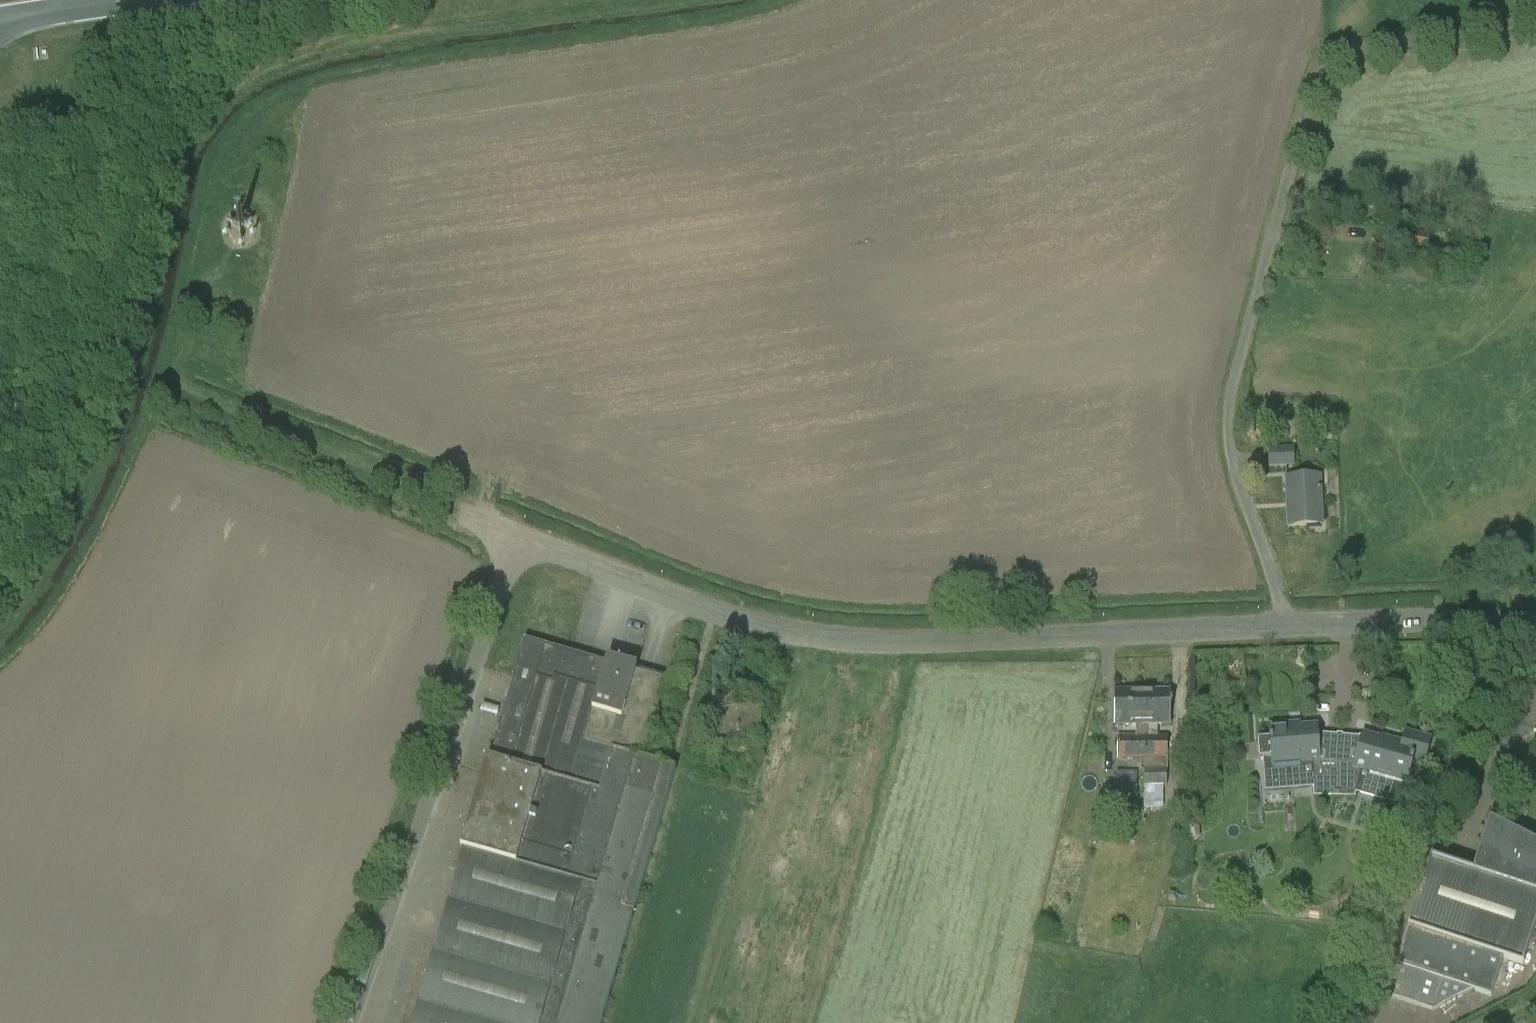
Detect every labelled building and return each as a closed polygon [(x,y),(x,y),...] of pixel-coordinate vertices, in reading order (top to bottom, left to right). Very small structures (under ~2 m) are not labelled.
[(1269,469),(1294,468),(1293,448),(1268,450),(1269,469)] [(1293,525),(1287,526),(1287,527),(1321,525),(1319,477),(1285,479),(1286,499),(1292,499),(1293,525)] [(676,769),(643,759),(666,680),(525,640),(492,759),(490,759),(464,850),(465,850),(415,1022),(603,1022),(676,769)] [(1142,759),(1141,759),(1139,777),(1144,777),(1144,809),(1163,809),(1163,787),(1168,787),(1167,737),(1148,737),(1148,725),(1170,725),(1169,691),(1142,692),(1142,759)] [(1142,759),(1142,692),(1115,692),(1116,726),(1122,726),(1123,738),(1119,738),(1119,759),(1141,759),(1142,759)] [(1314,796),(1336,797),(1338,764),(1319,764),(1317,727),(1290,729),(1290,725),(1271,727),(1272,741),(1258,742),(1259,762),(1261,762),(1261,761),(1273,760),(1274,767),(1312,765),(1314,796)] [(1396,746),(1363,737),(1355,765),(1338,764),(1336,797),(1354,797),(1361,771),(1407,783),(1412,765),(1413,765),(1414,761),(1420,763),(1420,761),(1423,759),(1427,743),(1426,741),(1426,739),(1410,735),(1410,737),(1407,738),(1405,738),(1403,745),(1397,743),(1396,746)] [(1137,772),(1116,772),(1116,792),(1136,793),(1137,772)] [(1449,801),(1444,804),(1447,811),(1453,808),(1449,801)] [(1395,965),(1386,995),(1432,1011),(1473,990),(1491,996),(1503,958),(1522,964),(1535,921),(1535,922),(1535,845),(1489,821),(1472,872),(1430,858),(1395,965)]
